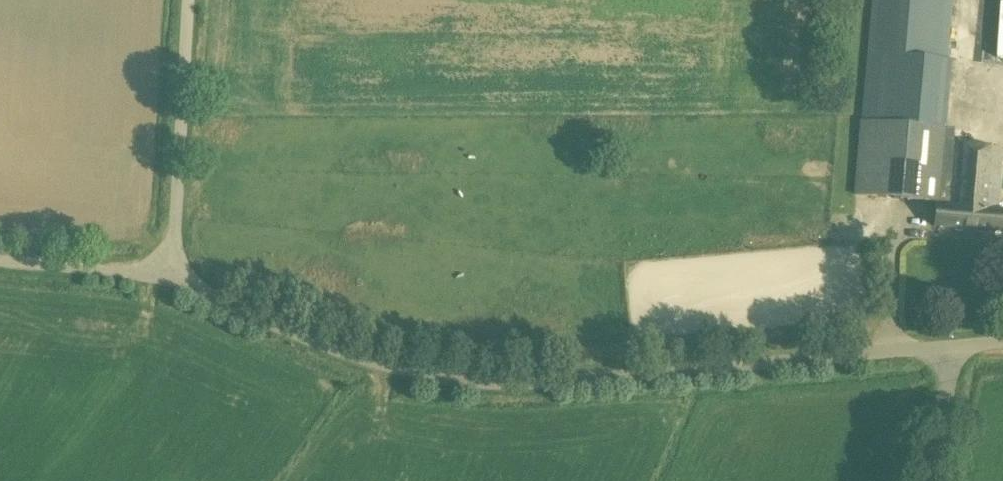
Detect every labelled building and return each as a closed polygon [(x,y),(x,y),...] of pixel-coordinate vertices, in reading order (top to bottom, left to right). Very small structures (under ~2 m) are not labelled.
[(1002,150),(1002,149),(951,145),(952,129),(944,128),(948,60),(944,60),(948,0),(868,0),(855,197),(936,202),(935,208),(936,208),(935,227),(1002,232),(1002,211),(997,211),(1000,172),(1002,172),(1002,150)] [(951,79),(949,92),(964,94),(966,80),(951,79)]
